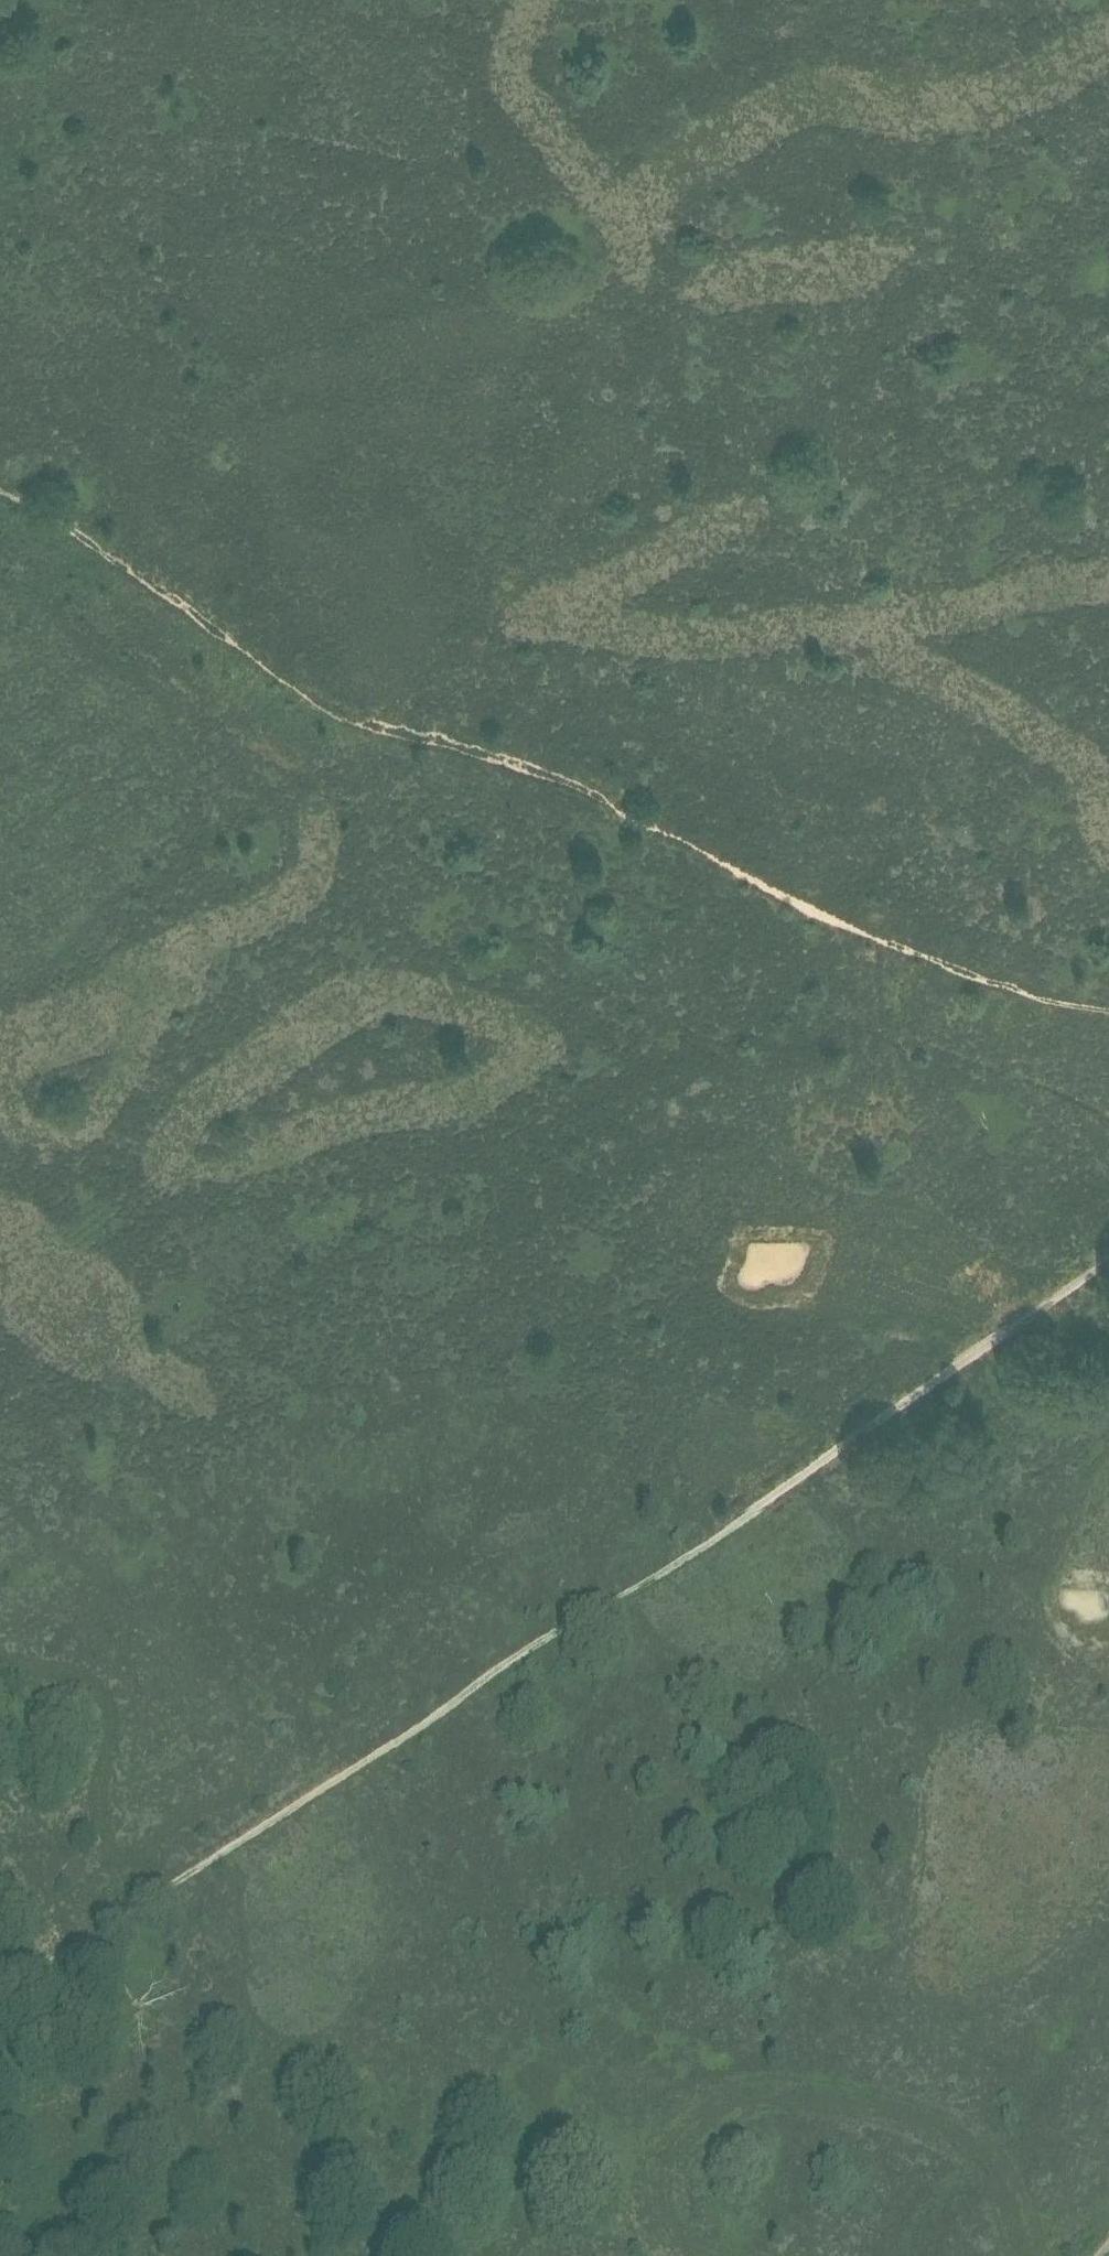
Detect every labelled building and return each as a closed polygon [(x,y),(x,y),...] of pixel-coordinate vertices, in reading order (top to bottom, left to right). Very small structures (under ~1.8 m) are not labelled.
[(944,2206),(950,2217),(967,2207),(961,2196),(944,2206)]
